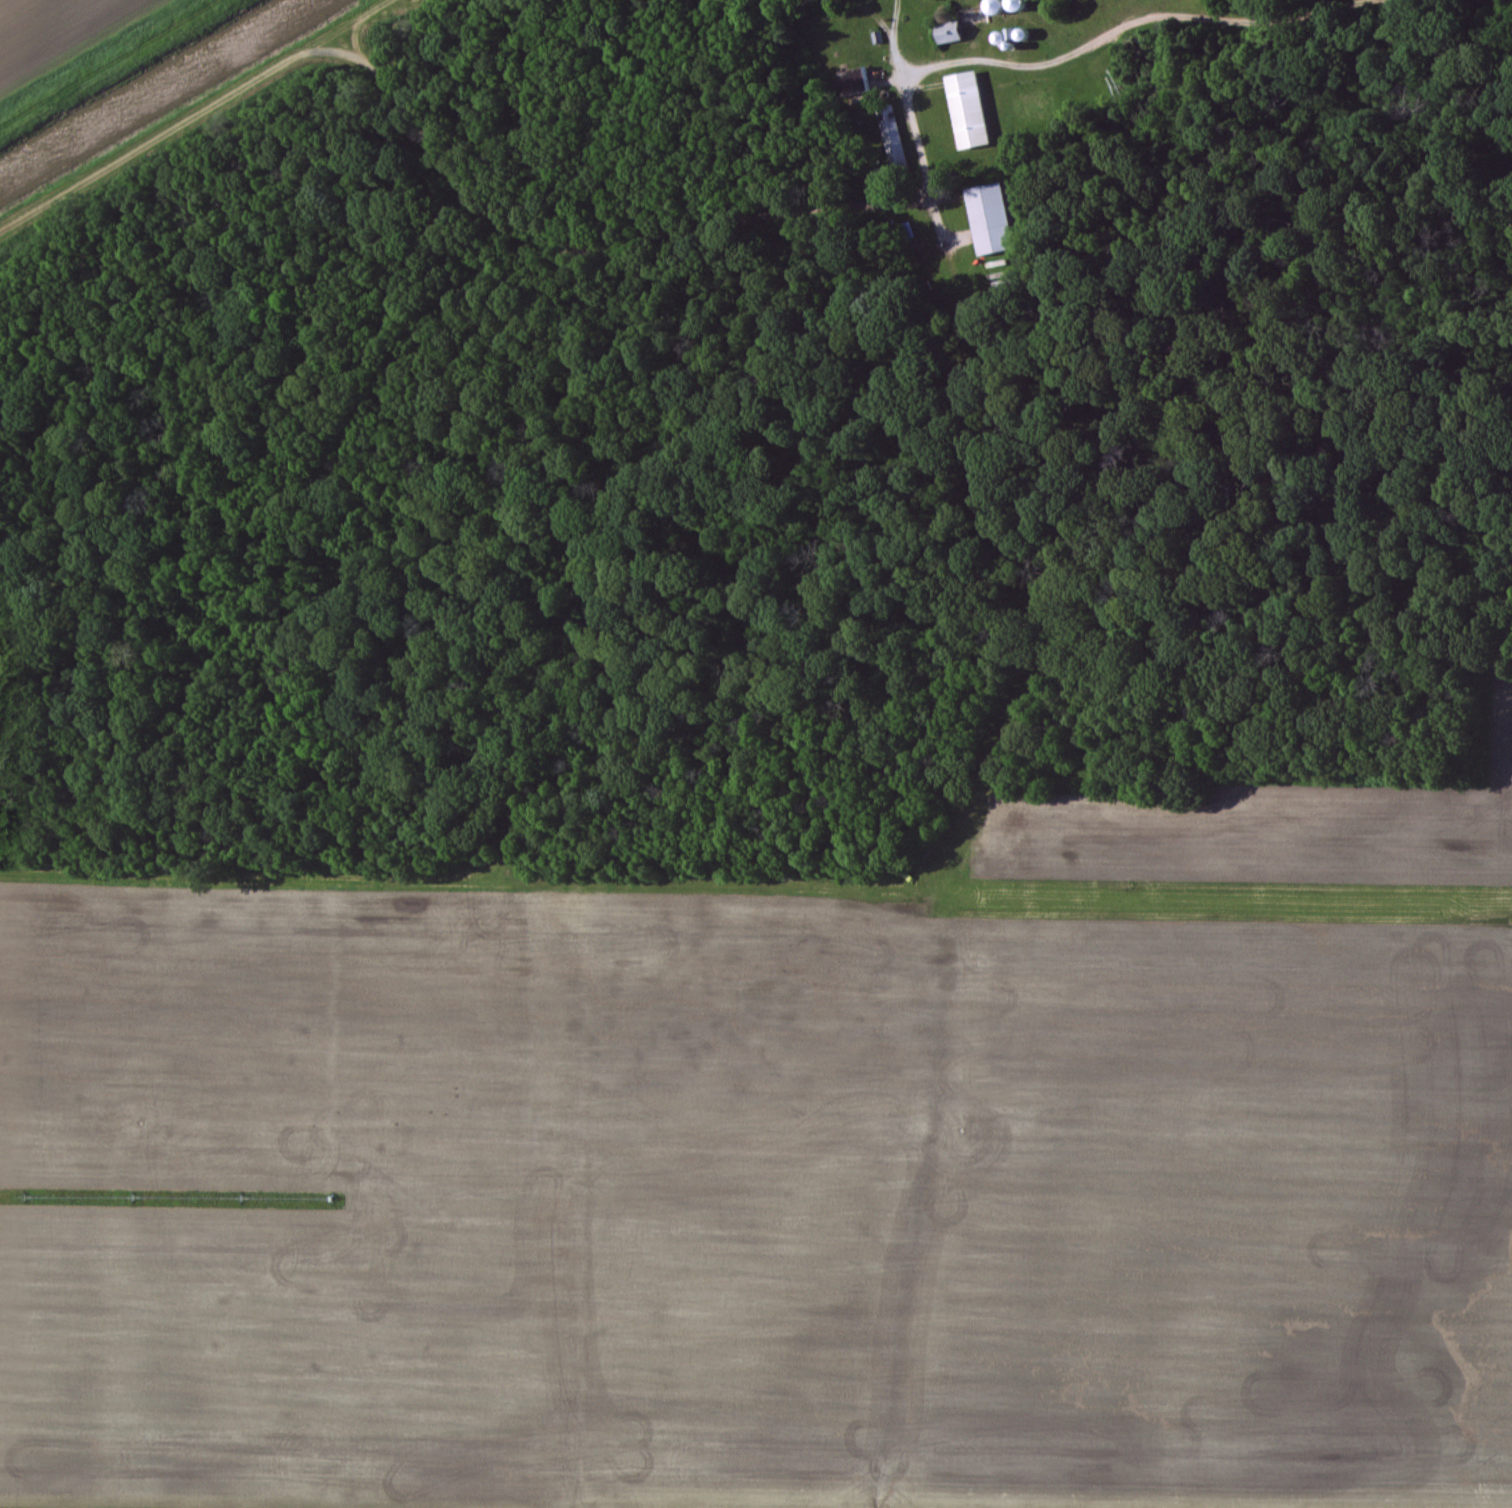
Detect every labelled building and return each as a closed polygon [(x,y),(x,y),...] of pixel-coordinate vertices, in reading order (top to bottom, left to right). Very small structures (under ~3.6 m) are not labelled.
[(937,22),(962,18),(965,38),(941,42),(937,22)] [(875,93),(870,69),(844,74),(848,98),(875,93)] [(962,149),(946,76),(977,69),(993,142),(962,149)] [(893,167),(880,120),(897,115),(910,162),(893,167)] [(1020,248),(979,257),(964,188),(1004,179),(1020,248)]
